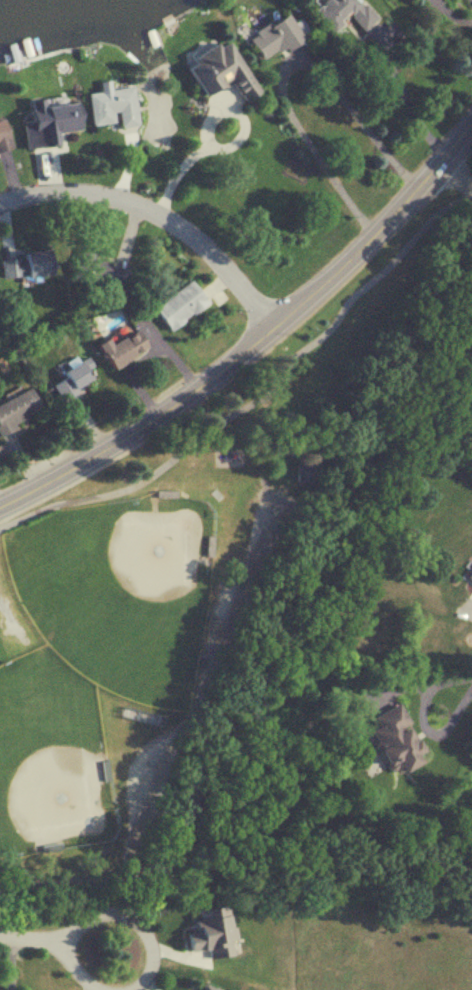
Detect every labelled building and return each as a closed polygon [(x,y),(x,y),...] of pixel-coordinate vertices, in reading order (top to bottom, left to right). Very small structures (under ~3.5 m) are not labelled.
[(360,0),(322,0),(311,9),(330,31),(349,14),(362,29),(375,18),(360,0)] [(300,38),(286,12),(246,34),(260,60),(300,38)] [(191,56),(194,63),(186,67),(201,96),(229,82),(239,100),(254,93),(226,38),(191,56)] [(137,124),(130,85),(85,92),(91,127),(117,122),(118,127),(137,124)] [(58,141),(56,126),(74,124),(71,97),(55,99),(54,94),(32,97),(38,144),(58,141)] [(48,273),(46,250),(0,254),(0,257),(2,277),(48,273)] [(127,263),(77,251),(70,278),(121,290),(127,263)] [(151,306),(168,329),(205,302),(189,279),(151,306)] [(145,348),(135,329),(107,343),(104,337),(96,342),(109,367),(145,348)] [(54,381),(57,398),(77,394),(75,383),(89,381),(86,362),(60,366),(63,380),(54,381)] [(41,411),(30,388),(0,402),(0,430),(41,411)] [(363,723),(392,775),(424,756),(395,705),(363,723)]
